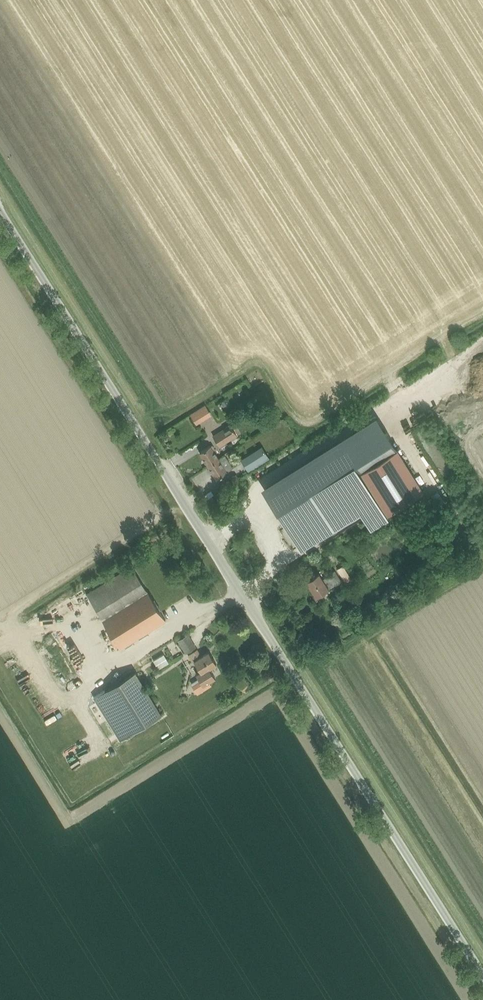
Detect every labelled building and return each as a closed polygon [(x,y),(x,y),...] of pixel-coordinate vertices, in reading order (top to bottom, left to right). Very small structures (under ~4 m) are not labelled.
[(276,428),(286,423),(283,418),(273,423),(276,428)] [(377,419),(341,442),(266,489),(301,545),(361,508),(372,525),(386,516),(380,507),(358,473),(396,449),(377,419)] [(229,426),(212,436),(218,447),(236,436),(229,426)] [(217,459),(212,451),(209,446),(198,453),(206,466),(217,459)] [(263,446),(242,459),(249,469),(270,456),(263,446)] [(358,473),(380,507),(386,516),(423,493),(424,492),(396,449),(358,473)] [(217,459),(206,466),(214,479),(232,468),(224,456),(217,460),(217,459)] [(234,475),(229,479),(235,489),(240,486),(234,475)] [(164,621),(147,593),(130,566),(85,594),(102,621),(120,649),(164,621)] [(345,583),(351,578),(343,566),(336,569),(345,583)] [(318,574),(305,582),(315,597),(327,589),(341,581),(334,570),(328,574),(328,575),(321,579),(318,574)] [(58,634),(60,640),(74,634),(71,628),(58,634)] [(187,634),(177,641),(185,653),(195,647),(187,634)] [(63,644),(68,650),(75,645),(70,639),(63,644)] [(171,653),(176,650),(172,643),(168,646),(171,653)] [(158,665),(167,658),(161,650),(152,657),(158,665)] [(196,650),(187,656),(192,663),(194,662),(200,673),(196,675),(202,686),(201,690),(205,691),(207,683),(214,679),(209,670),(216,665),(208,652),(201,657),(196,650)] [(121,740),(130,734),(161,715),(134,672),(94,697),(121,740)]
